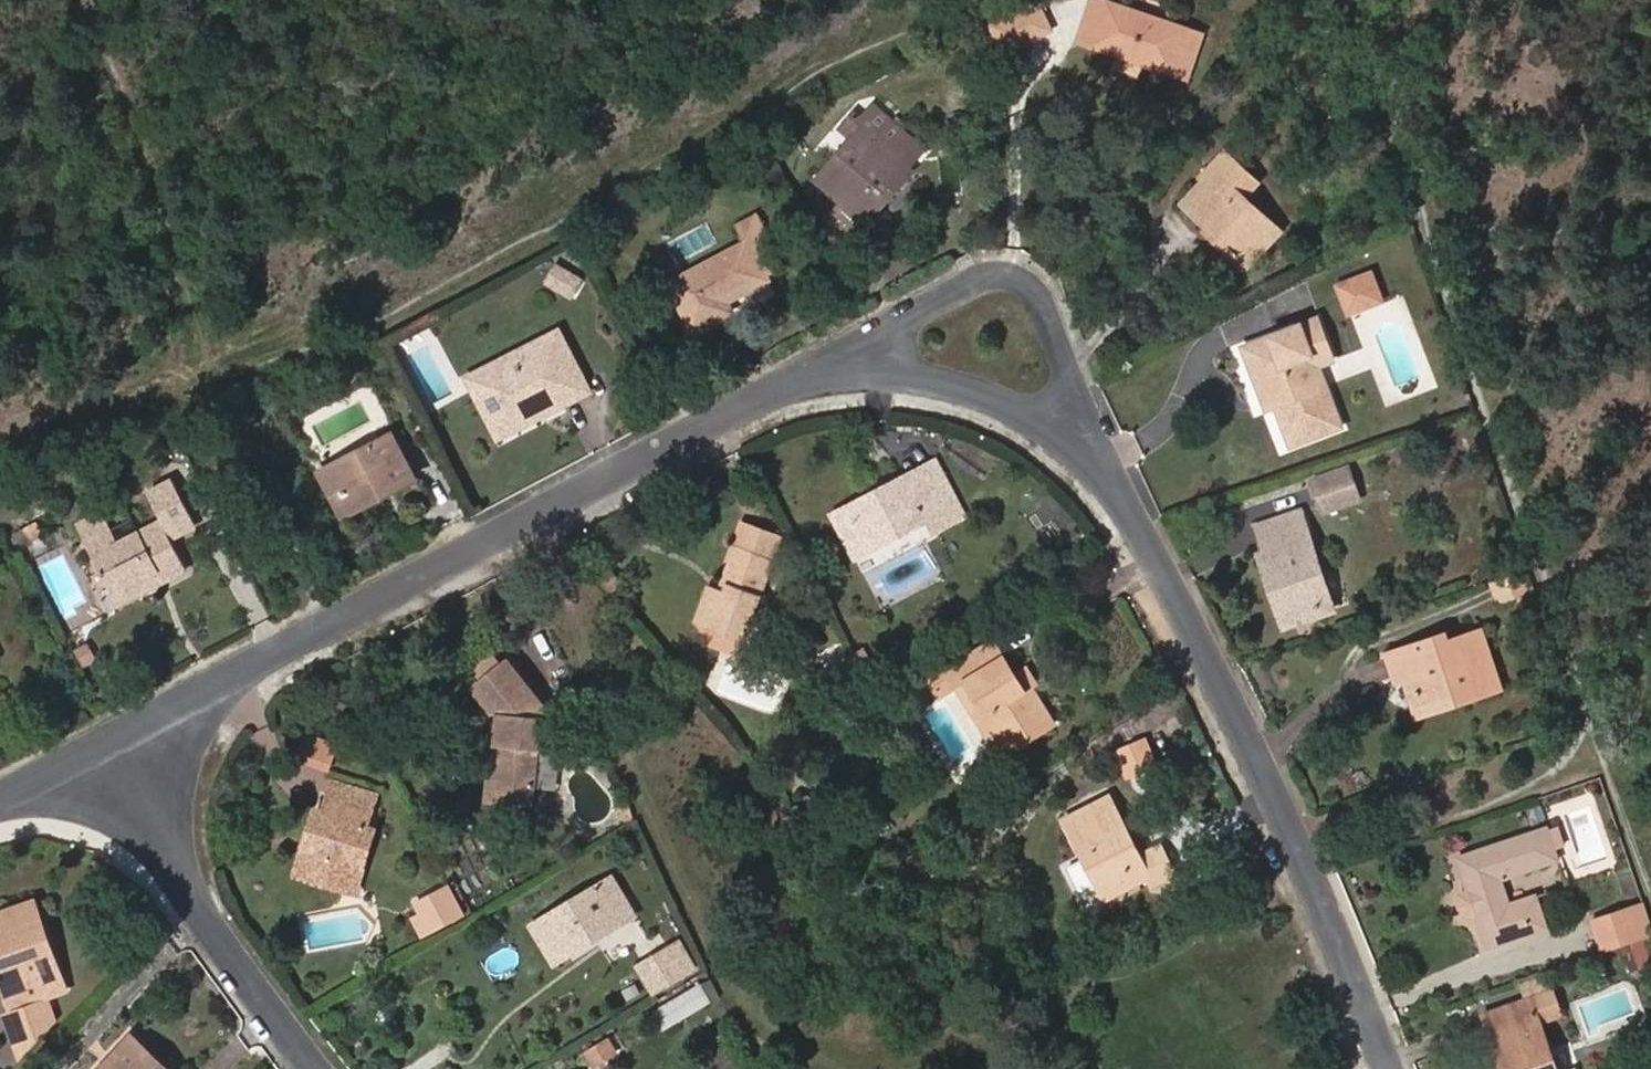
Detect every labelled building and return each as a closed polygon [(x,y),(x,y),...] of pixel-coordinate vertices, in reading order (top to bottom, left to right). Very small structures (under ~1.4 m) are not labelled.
[(1180,74),(1196,29),(1107,0),(1097,0),(1082,41),(1180,74)] [(1024,48),(1020,39),(1048,26),(1040,8),(994,31),(1007,57),(1024,48)] [(1024,48),(1053,34),(1048,26),(1020,39),(1024,48)] [(869,201),(904,163),(920,144),(872,103),(856,121),(862,126),(848,141),(816,177),(841,199),(830,212),(848,227),(869,201)] [(856,121),(842,135),(848,141),(862,126),(856,121)] [(1248,266),(1277,235),(1263,221),(1266,217),(1244,195),(1257,181),(1226,149),(1202,175),(1206,179),(1182,204),(1209,228),(1230,247),(1225,252),(1235,261),(1239,256),(1248,266)] [(869,201),(877,208),(912,169),(904,163),(869,201)] [(730,305),(725,295),(765,273),(763,269),(778,261),(755,214),(739,222),(747,238),(669,278),(692,325),(730,305)] [(1277,235),(1281,230),(1266,217),(1263,221),(1277,235)] [(1209,228),(1204,233),(1225,252),(1230,247),(1209,228)] [(569,292),(579,274),(553,261),(544,279),(569,292)] [(1374,274),(1343,285),(1349,299),(1380,288),(1374,274)] [(1349,299),(1353,311),(1384,299),(1380,288),(1349,299)] [(1317,389),(1309,367),(1318,363),(1332,359),(1318,319),(1271,335),(1276,351),(1249,360),(1262,394),(1271,391),(1275,403),(1291,444),(1340,426),(1326,386),(1317,389)] [(564,341),(557,327),(488,363),(495,375),(564,341)] [(1271,335),(1244,345),(1249,360),(1276,351),(1271,335)] [(562,400),(560,396),(586,383),(564,341),(495,375),(488,363),(465,375),(496,435),(532,416),(529,413),(536,409),(537,413),(562,400)] [(1318,363),(1309,367),(1317,389),(1326,386),(1318,363)] [(562,400),(588,387),(586,383),(560,396),(562,400)] [(1262,394),(1266,406),(1275,403),(1271,391),(1262,394)] [(391,489),(416,476),(395,434),(343,461),(362,497),(388,483),(391,489)] [(1326,513),(1369,497),(1356,459),(1313,475),(1326,513)] [(343,461),(326,470),(345,507),(362,497),(343,461)] [(949,485),(937,462),(910,476),(923,498),(949,485)] [(165,578),(189,565),(171,533),(197,519),(174,476),(147,491),(165,522),(142,534),(120,546),(113,532),(98,539),(106,554),(101,556),(111,573),(130,564),(138,580),(161,570),(165,578)] [(938,530),(966,515),(949,485),(923,498),(910,476),(885,488),(889,496),(861,510),(878,545),(930,517),(938,530)] [(345,507),(347,513),(391,489),(388,483),(362,497),(345,507)] [(858,555),(878,545),(861,510),(889,496),(885,488),(836,513),(858,555)] [(103,512),(83,524),(101,556),(106,554),(98,539),(113,532),(103,512)] [(1285,618),(1332,604),(1302,512),(1261,526),(1279,579),(1273,581),(1285,618)] [(36,537),(48,532),(43,519),(29,526),(36,537)] [(142,534),(135,519),(113,532),(120,546),(142,534)] [(784,535),(747,521),(738,544),(776,558),(784,535)] [(753,622),(757,612),(776,558),(738,544),(723,590),(719,587),(705,623),(746,639),(744,651),(760,657),(763,645),(754,642),(760,625),(753,622)] [(161,570),(138,580),(130,564),(111,573),(126,599),(165,578),(161,570)] [(699,621),(705,623),(719,587),(712,585),(699,621)] [(1285,618),(1289,628),(1335,614),(1332,604),(1285,618)] [(763,645),(774,619),(757,612),(753,622),(760,625),(754,642),(763,645)] [(1484,693),(1502,687),(1483,632),(1447,644),(1444,636),(1389,654),(1398,680),(1403,678),(1416,673),(1427,705),(1481,686),(1484,693)] [(1026,686),(1017,670),(996,636),(947,667),(959,686),(970,681),(996,725),(1010,748),(1055,721),(1032,682),(1026,686)] [(85,660),(96,654),(88,639),(76,646),(85,660)] [(469,664),(480,679),(503,661),(492,646),(469,664)] [(847,683),(864,674),(853,654),(837,663),(847,683)] [(553,749),(556,715),(510,655),(503,661),(480,679),(473,685),(498,719),(496,744),(500,744),(496,793),(540,798),(544,748),(553,749)] [(847,683),(837,663),(836,662),(826,668),(841,695),(850,689),(847,683)] [(1032,682),(1037,679),(1027,663),(1017,670),(1026,686),(1032,682)] [(959,686),(947,667),(931,677),(942,695),(959,686)] [(1403,678),(1417,716),(1484,693),(1481,686),(1427,705),(1416,673),(1403,678)] [(959,686),(986,732),(996,725),(970,681),(959,686)] [(486,800),(540,806),(540,798),(496,793),(500,744),(496,744),(492,743),(486,800)] [(376,789),(336,777),(331,796),(370,806),(376,789)] [(1159,843),(1142,851),(1111,794),(1067,816),(1110,896),(1151,874),(1156,881),(1173,872),(1159,843)] [(348,864),(363,868),(375,823),(366,820),(370,806),(331,796),(327,810),(322,809),(303,873),(342,885),(348,864)] [(626,819),(635,815),(628,801),(619,805),(626,819)] [(1511,901),(1503,875),(1559,857),(1549,826),(1460,855),(1472,889),(1469,892),(1464,896),(1463,900),(1464,905),(1468,909),(1470,912),(1475,913),(1480,913),(1490,944),(1537,929),(1527,896),(1511,901)] [(342,885),(357,889),(363,868),(348,864),(342,885)] [(424,932),(461,911),(447,883),(416,898),(421,907),(413,912),(424,932)] [(622,915),(612,899),(603,883),(548,914),(571,953),(607,931),(605,926),(622,915)] [(607,931),(638,913),(625,891),(612,899),(622,915),(605,926),(607,931)] [(1537,929),(1549,924),(1539,893),(1527,896),(1537,929)] [(70,989),(37,899),(0,913),(0,944),(9,968),(0,972),(8,994),(38,984),(44,998),(14,1009),(9,1011),(23,1054),(57,1018),(49,996),(70,989)] [(1637,905),(1647,938),(1650,936),(1650,901),(1637,905)] [(1637,941),(1647,938),(1637,905),(1636,906),(1598,918),(1609,950),(1637,941)] [(687,965),(697,958),(683,936),(674,942),(687,965)] [(1650,965),(1650,936),(1647,938),(1637,941),(1645,966),(1650,965)] [(689,970),(687,965),(674,942),(645,958),(662,986),(689,970)] [(8,994),(14,1009),(44,998),(38,984),(8,994)] [(1553,992),(1533,998),(1540,1019),(1560,1013),(1553,992)] [(1540,1019),(1533,998),(1488,1014),(1507,1068),(1557,1068),(1540,1019)] [(132,1038),(102,1068),(167,1068),(132,1038)]
